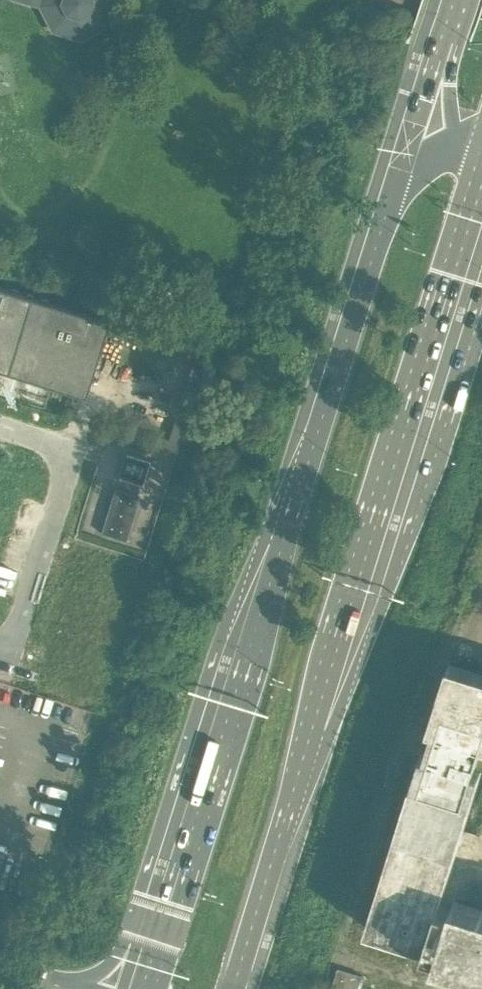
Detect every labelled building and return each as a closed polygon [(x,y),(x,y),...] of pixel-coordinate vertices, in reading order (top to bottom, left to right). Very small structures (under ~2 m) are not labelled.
[(26,2),(39,6),(52,31),(79,39),(104,26),(112,0),(26,0),(26,2)] [(106,321),(107,321),(0,288),(0,370),(83,396),(106,321)] [(177,442),(185,419),(175,415),(168,439),(177,442)] [(125,452),(117,477),(141,485),(149,460),(125,452)] [(114,489),(100,533),(125,541),(139,497),(114,489)] [(364,928),(427,948),(427,946),(441,903),(445,888),(463,830),(480,776),(481,776),(481,672),(474,669),(454,663),(449,661),(441,687),(428,729),(433,730),(425,754),(418,752),(417,756),(365,925),(364,928)] [(454,898),(451,907),(441,903),(427,946),(434,949),(431,956),(435,957),(434,963),(436,964),(436,963),(481,977),(481,906),(454,898)] [(331,988),(358,988),(362,976),(338,968),(331,988)]
